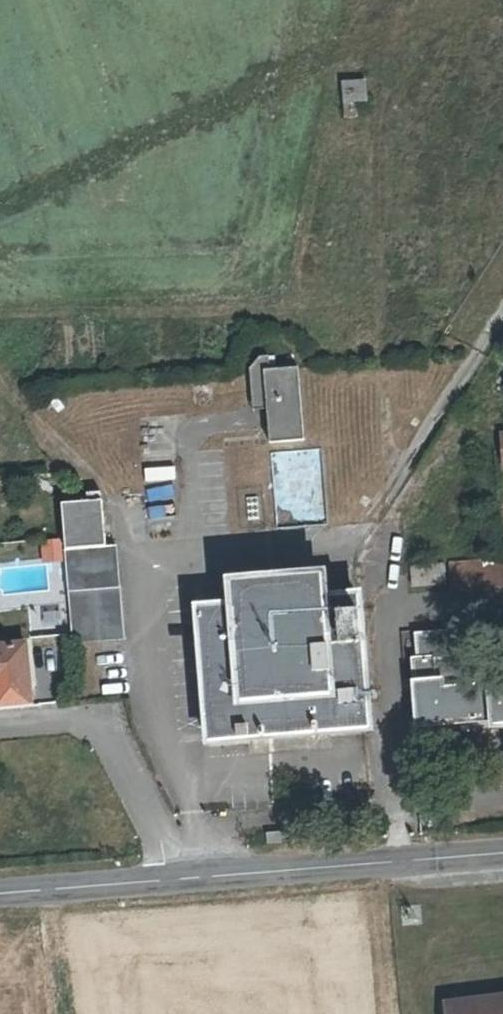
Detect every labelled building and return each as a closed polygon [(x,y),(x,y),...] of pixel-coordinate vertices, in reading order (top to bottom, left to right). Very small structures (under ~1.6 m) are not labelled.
[(341,83),(342,102),(353,101),(369,100),(368,82),(341,83)] [(353,101),(342,102),(342,119),(354,119),(353,101)] [(273,397),(274,413),(275,445),(313,443),(308,368),(279,370),(279,356),(267,356),(256,370),(256,373),(258,397),(273,397)] [(275,519),(321,517),(318,448),(271,451),(275,519)] [(69,551),(109,548),(106,492),(90,492),(90,503),(64,504),(68,536),(69,551)] [(41,539),(40,561),(55,561),(56,540),(41,539)] [(69,551),(75,645),(124,642),(119,548),(109,548),(69,551)] [(457,562),(458,592),(502,589),(502,559),(457,562)] [(446,569),(420,570),(421,588),(446,587),(446,569)] [(238,605),(203,607),(212,742),(364,732),(370,732),(362,598),(329,600),(327,578),(236,583),(238,605)] [(484,723),(485,730),(501,728),(501,722),(502,722),(502,693),(453,697),(451,660),(445,660),(444,637),(410,639),(412,662),(407,663),(412,727),(484,723)] [(0,648),(0,683),(30,680),(27,645),(0,648)] [(0,683),(0,704),(32,701),(30,680),(0,683)] [(282,829),(263,830),(264,841),(283,839),(282,829)] [(431,1008),(432,1013),(502,1013),(502,997),(431,1008)]
